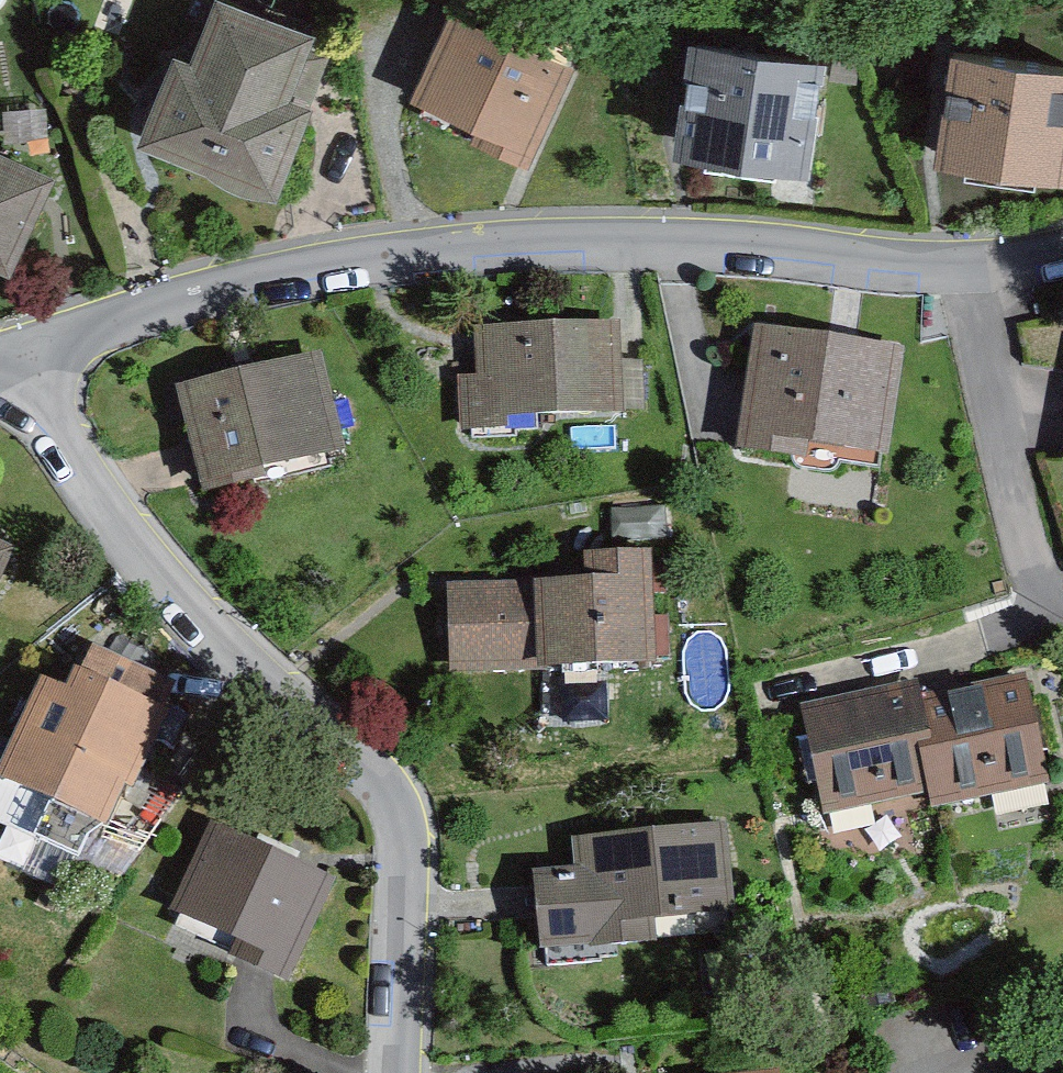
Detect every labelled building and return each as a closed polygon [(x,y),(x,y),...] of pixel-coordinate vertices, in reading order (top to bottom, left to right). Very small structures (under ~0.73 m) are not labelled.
[(310,40),(225,5),(199,69),(184,63),(153,140),(277,190),(309,111),(285,102),(310,40)] [(569,70),(458,18),(421,99),(486,129),(480,142),(526,163),(569,70)] [(822,63),(708,48),(694,156),(808,171),(822,63)] [(972,58),(957,165),(1062,180),(1062,70),(972,58)] [(0,157),(0,262),(11,267),(41,200),(50,180),(0,157)] [(621,335),(485,340),(487,387),(468,388),(470,435),(510,434),(509,422),(625,418),(621,335)] [(839,351),(765,341),(756,407),(750,457),(812,465),(813,451),(893,462),(907,360),(839,351)] [(323,367),(189,400),(203,456),(211,489),(346,456),(323,367)] [(557,593),(460,595),(462,671),(556,669),(556,662),(663,660),(661,553),(601,555),(601,576),(556,577),(557,593)] [(10,563),(0,559),(0,583),(10,563)] [(52,697),(15,784),(113,825),(128,790),(137,793),(175,704),(95,671),(79,709),(52,697)] [(1020,681),(913,704),(930,784),(934,801),(1041,779),(1020,681)] [(826,806),(930,784),(913,704),(910,688),(805,710),(826,806)] [(732,828),(591,839),(593,873),(546,877),(553,969),(603,965),(601,938),(664,933),(662,907),(738,901),(732,828)] [(333,890),(219,842),(188,913),(253,941),(245,958),(295,979),(333,890)]
